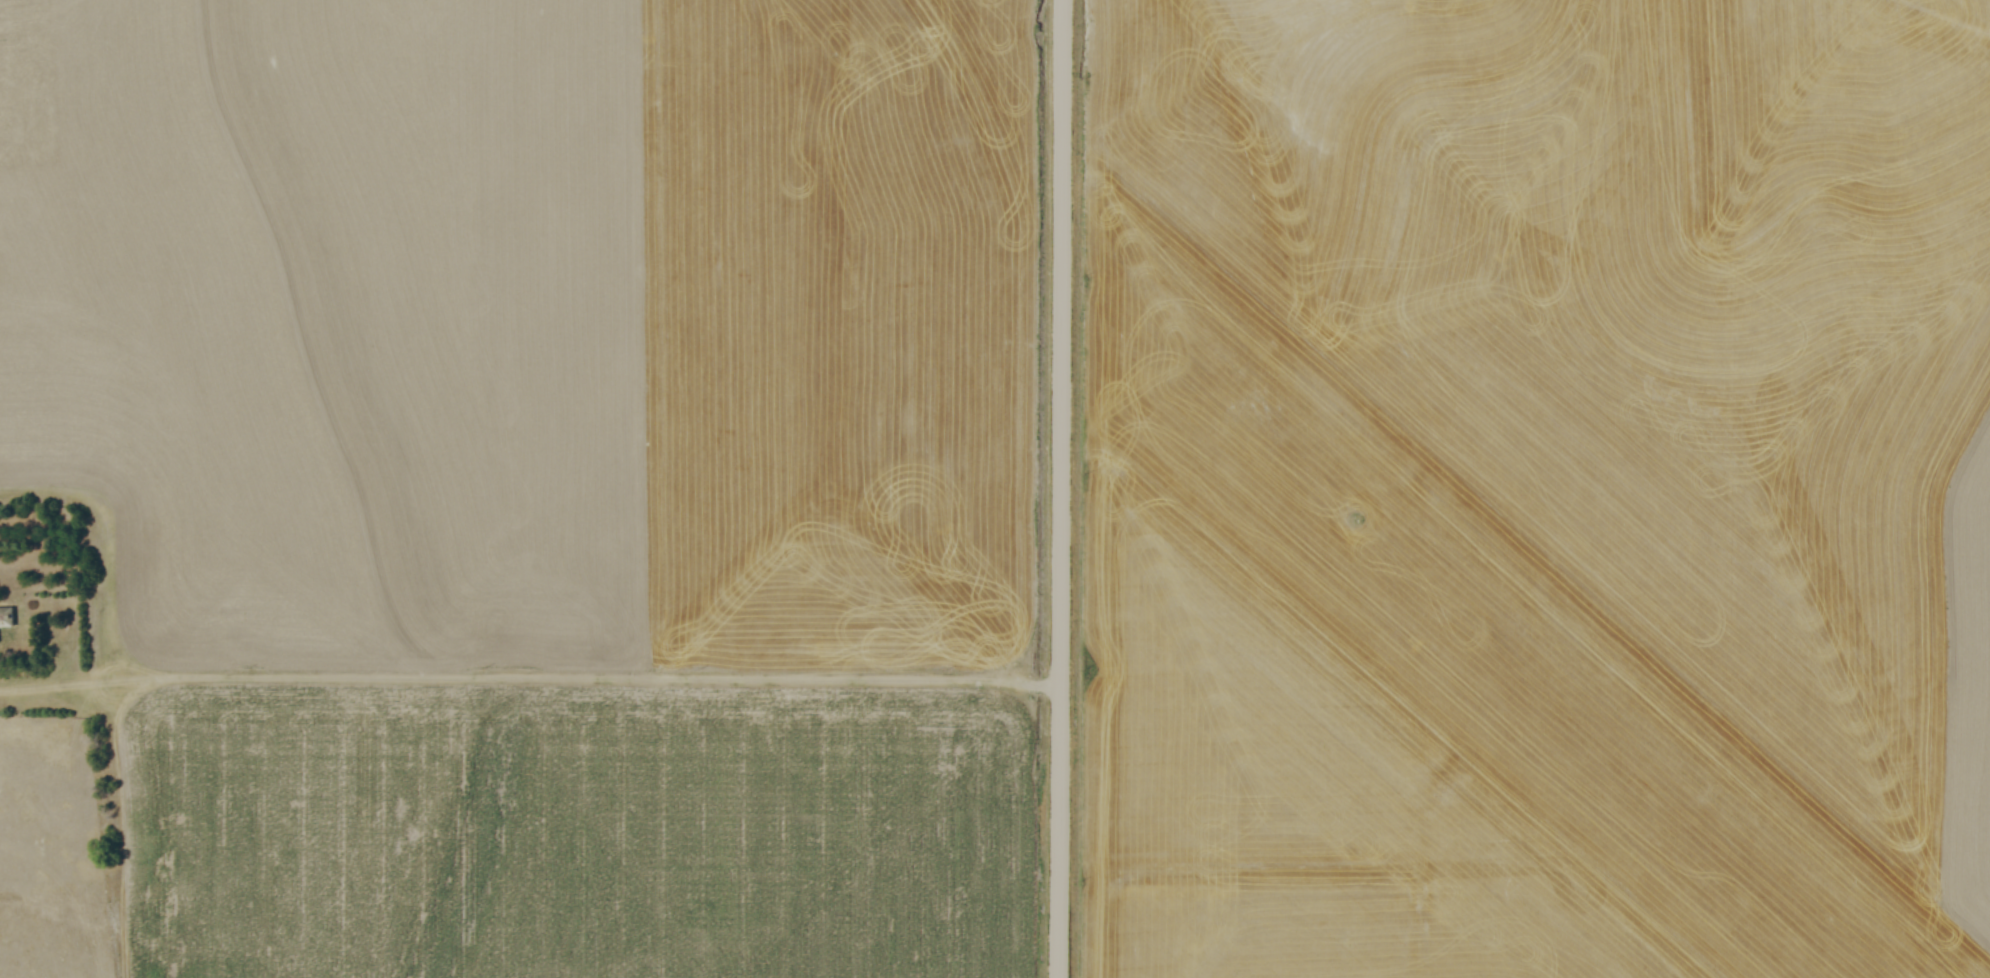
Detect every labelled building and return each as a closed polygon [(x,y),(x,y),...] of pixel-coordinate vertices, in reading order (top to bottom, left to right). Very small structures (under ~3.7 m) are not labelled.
[(13,608),(0,608),(0,627),(13,627),(13,608)]
